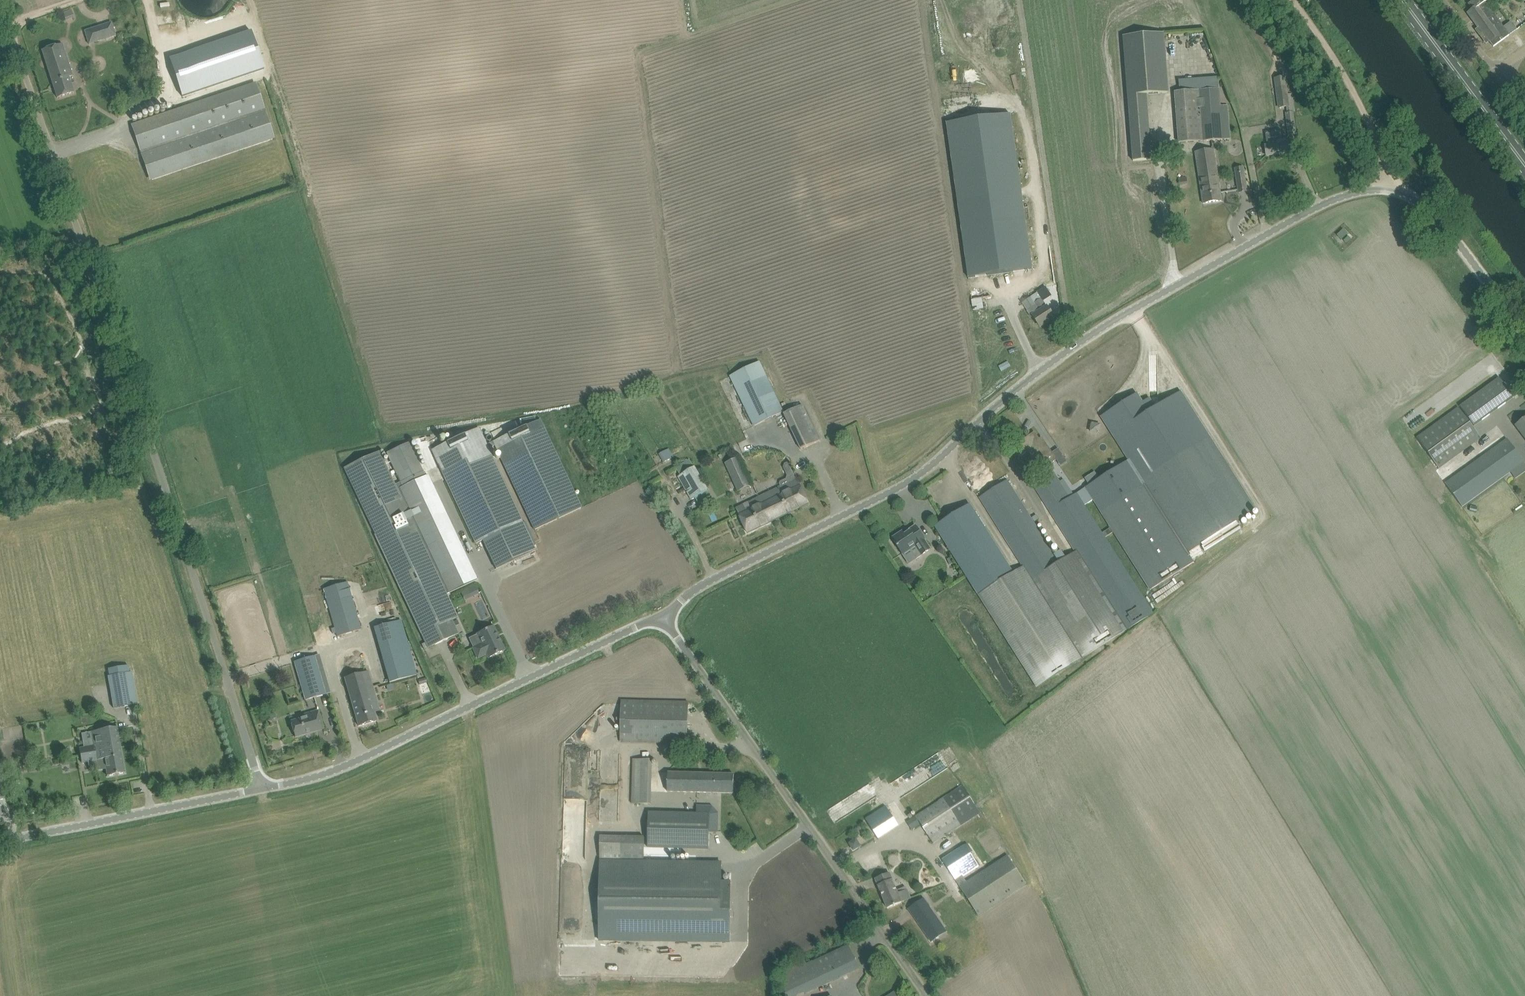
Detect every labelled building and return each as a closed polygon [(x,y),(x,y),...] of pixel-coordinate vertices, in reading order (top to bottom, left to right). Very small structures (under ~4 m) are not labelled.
[(1464,7),(1469,14),(1493,47),(1509,35),(1517,29),(1511,21),(1503,27),(1485,2),(1488,0),(1475,0),(1464,7)] [(74,18),(72,10),(64,13),(67,20),(74,18)] [(116,35),(112,23),(85,31),(89,44),(116,35)] [(253,31),(172,58),(185,96),(266,69),(253,31)] [(1164,33),(1124,36),(1133,160),(1151,159),(1146,94),(1168,92),(1164,33)] [(73,76),(63,44),(42,50),(58,98),(74,93),(69,77),(73,76)] [(1275,78),(1276,88),(1279,108),(1289,106),(1285,77),(1275,78)] [(152,180),(162,177),(275,139),(256,83),(133,124),(152,180)] [(1180,91),(1175,92),(1179,143),(1229,139),(1227,105),(1220,106),(1219,88),(1180,91)] [(1293,112),(1287,113),(1290,135),(1296,134),(1293,112)] [(1010,115),(946,124),(968,279),(1032,270),(1010,115)] [(1267,155),(1273,154),(1290,152),(1288,138),(1282,139),(1281,131),(1266,133),(1268,144),(1265,145),(1267,155)] [(1222,201),(1221,191),(1215,150),(1197,153),(1203,203),(1222,201)] [(1238,193),(1248,191),(1244,166),(1234,168),(1238,193)] [(1179,178),(1180,186),(1188,185),(1187,177),(1179,178)] [(1344,229),(1337,235),(1341,240),(1348,234),(1344,229)] [(1054,318),(1052,315),(1047,307),(1037,293),(1030,297),(1034,303),(1036,306),(1028,311),(1032,317),(1033,316),(1040,327),(1054,318)] [(782,412),(763,372),(759,363),(731,376),(754,425),(782,412)] [(1500,377),(1460,406),(1474,426),(1514,397),(1512,395),(1500,377)] [(1129,460),(1086,487),(1093,500),(1101,512),(1111,527),(1102,533),(1105,537),(1114,532),(1150,590),(1194,562),(1188,553),(1201,545),(1206,552),(1244,528),(1239,521),(1256,510),(1212,440),(1210,437),(1181,391),(1156,407),(1150,397),(1144,400),(1139,392),(1101,416),(1111,432),(1129,460)] [(802,405),(785,413),(801,449),(819,441),(802,405)] [(1417,438),(1439,468),(1481,437),(1459,407),(1417,438)] [(1516,424),(1524,437),(1524,417),(1516,424)] [(539,419),(486,444),(488,448),(495,445),(534,530),(552,521),(582,507),(571,483),(541,419),(539,419)] [(440,446),(431,450),(475,544),(483,540),(496,569),(513,561),(536,550),(536,549),(522,522),(488,448),(486,444),(478,428),(440,446)] [(1008,481),(981,498),(1023,566),(1081,657),(1153,612),(1105,537),(1102,533),(1085,505),(1093,500),(1086,487),(1077,493),(1073,495),(1063,479),(1061,481),(1060,481),(1049,464),(1056,459),(1057,459),(1052,452),(1048,446),(1042,438),(1039,439),(1035,432),(1014,446),(1020,454),(1021,455),(1027,451),(1045,476),(1033,484),(1075,551),(1059,562),(1014,490),(1010,485),(1008,481)] [(1524,462),(1507,438),(1446,483),(1463,507),(1524,462)] [(409,442),(386,453),(402,487),(412,508),(415,513),(416,516),(448,585),(451,583),(455,591),(476,581),(436,497),(426,476),(425,476),(409,442)] [(1059,447),(1052,451),(1061,465),(1068,461),(1059,447)] [(667,450),(659,454),(663,462),(671,458),(667,450)] [(380,451),(343,468),(376,535),(429,648),(444,641),(458,634),(455,626),(452,620),(457,617),(447,595),(452,592),(455,591),(451,583),(448,585),(443,587),(411,518),(416,516),(415,513),(409,515),(380,451)] [(738,490),(750,484),(738,457),(725,463),(738,490)] [(692,499),(695,498),(699,505),(711,498),(707,491),(708,490),(695,467),(694,467),(689,459),(675,467),(680,476),(679,476),(692,499)] [(781,491),(764,499),(765,502),(773,521),(808,504),(800,485),(799,485),(796,478),(778,486),(781,491)] [(748,533),(773,521),(765,502),(764,499),(761,501),(759,496),(748,501),(752,508),(748,510),(745,504),(736,508),(739,514),(748,533)] [(970,504),(935,526),(978,594),(1002,579),(1013,572),(970,504)] [(895,538),(893,539),(909,563),(931,549),(925,540),(916,525),(908,531),(904,534),(903,532),(901,533),(899,533),(895,536),(895,538)] [(1002,579),(978,594),(1036,686),(1081,657),(1023,566),(1013,572),(1002,579)] [(347,582),(324,589),(335,628),(332,628),(333,633),(337,632),(338,636),(361,629),(347,582)] [(417,675),(401,620),(374,627),(390,682),(417,675)] [(489,658),(504,650),(493,626),(478,633),(482,643),(473,647),(478,658),(487,654),(489,658)] [(306,699),(327,693),(316,655),(295,661),(306,699)] [(110,676),(109,677),(110,684),(112,692),(114,708),(137,704),(134,688),(132,673),(129,673),(128,665),(109,669),(110,676)] [(357,719),(359,726),(377,721),(372,705),(378,703),(368,671),(345,678),(352,704),(357,719)] [(620,742),(687,743),(688,702),(621,700),(620,742)] [(295,737),(324,729),(319,710),(308,713),(309,716),(291,722),(295,737)] [(84,747),(80,748),(81,756),(82,763),(89,761),(90,771),(106,768),(108,776),(125,773),(124,763),(121,747),(117,727),(92,731),(92,732),(82,734),(84,747)] [(891,782),(900,797),(950,766),(941,752),(891,782)] [(62,759),(60,761),(61,765),(63,766),(68,765),(70,763),(69,760),(67,758),(62,759)] [(633,759),(631,803),(645,803),(651,804),(653,759),(633,759)] [(668,792),(724,793),(734,793),(734,774),(668,773),(668,792)] [(917,815),(907,822),(912,830),(921,824),(932,841),(933,843),(980,813),(979,812),(978,810),(975,805),(963,786),(962,787),(954,792),(917,815)] [(586,857),(588,795),(570,794),(570,802),(564,802),(563,856),(586,857)] [(885,806),(866,818),(875,831),(894,819),(885,806)] [(649,813),(648,847),(709,848),(709,831),(710,814),(696,814),(649,813)] [(644,837),(600,836),(600,860),(644,861),(644,837)] [(856,839),(849,843),(853,851),(861,846),(856,839)] [(978,914),(1026,883),(1007,855),(967,881),(964,877),(979,867),(965,845),(943,860),(978,914)] [(600,862),(599,940),(609,940),(730,941),(731,881),(722,881),(722,863),(666,862),(600,862)] [(890,873),(885,875),(875,879),(887,908),(894,905),(894,906),(896,905),(895,904),(911,898),(907,890),(906,887),(897,890),(890,873)] [(924,899),(909,909),(931,942),(939,936),(935,931),(942,926),(924,899)] [(850,973),(860,968),(848,945),(807,964),(804,958),(782,968),(787,995),(801,995),(850,973)]
